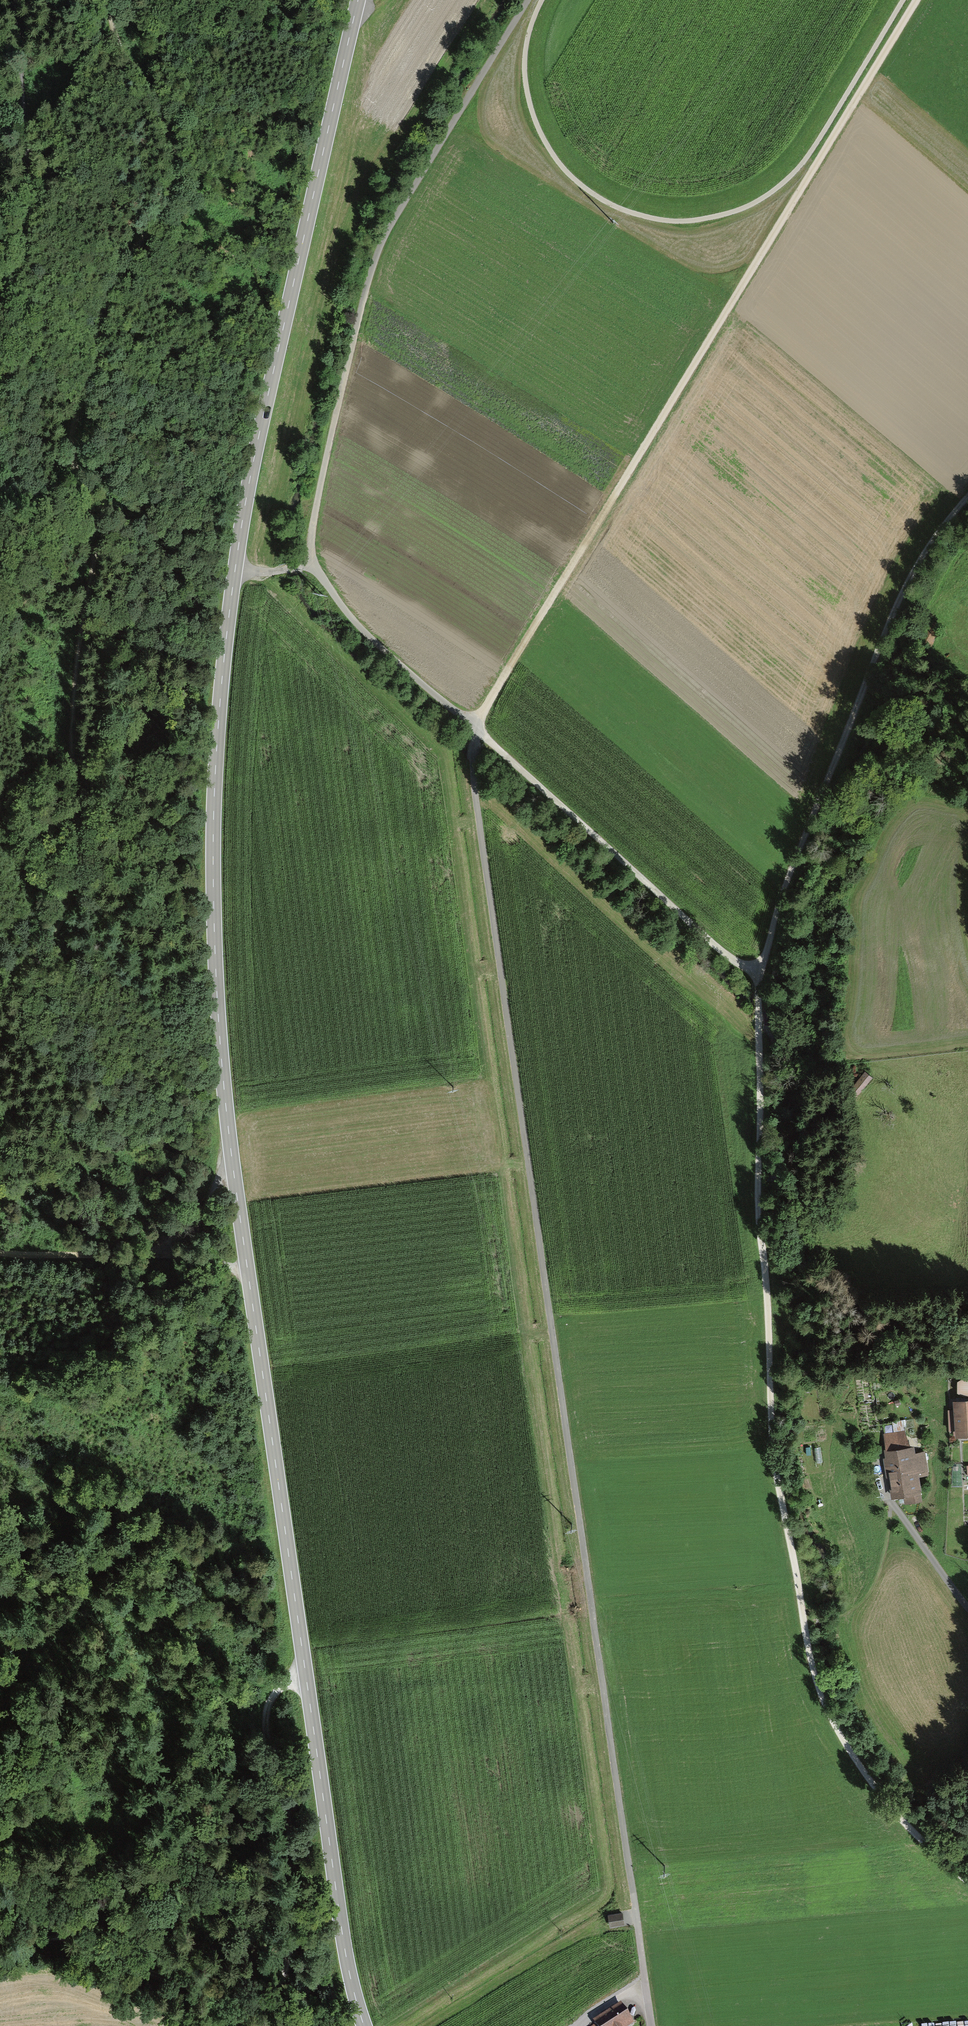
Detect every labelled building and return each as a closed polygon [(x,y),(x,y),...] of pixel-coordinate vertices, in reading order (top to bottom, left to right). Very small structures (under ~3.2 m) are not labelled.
[(856,1091),(866,1079),(859,1073),(849,1085),(856,1091)] [(857,1383),(859,1399),(869,1398),(866,1382),(857,1383)] [(967,1439),(967,1384),(951,1385),(954,1440),(967,1439)] [(864,1428),(875,1426),(871,1407),(860,1409),(864,1428)] [(884,1458),(891,1500),(903,1498),(904,1505),(918,1502),(913,1474),(924,1472),(921,1457),(908,1459),(907,1454),(904,1454),(901,1433),(884,1436),(888,1457),(884,1458)] [(620,1915),(607,1916),(608,1925),(621,1924),(620,1915)] [(622,2003),(593,2020),(596,2024),(594,2025),(588,2016),(575,2024),(577,2025),(633,2025),(635,2025),(622,2003)]
